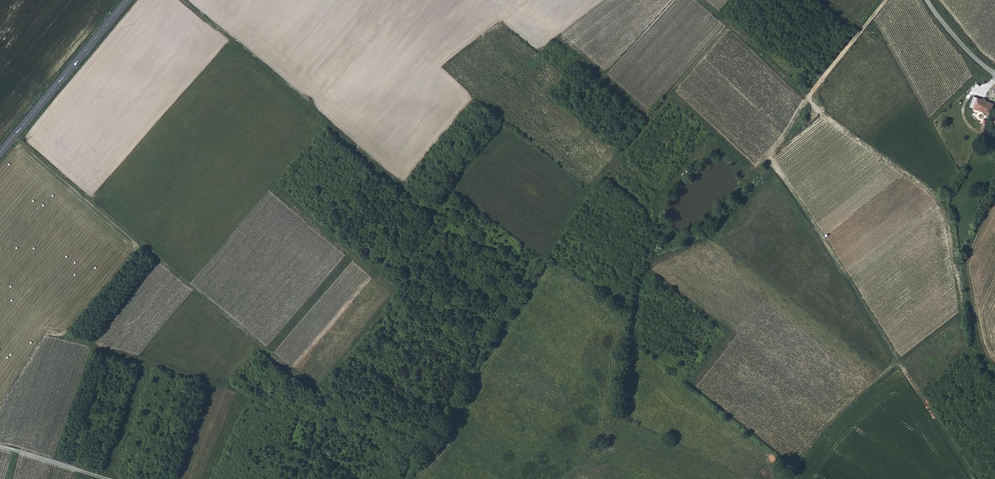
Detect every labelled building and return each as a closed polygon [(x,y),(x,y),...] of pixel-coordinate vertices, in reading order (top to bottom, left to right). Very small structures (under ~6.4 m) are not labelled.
[(990,115),(994,104),(986,101),(986,99),(983,98),(981,99),(977,97),(973,108),(990,115)]
